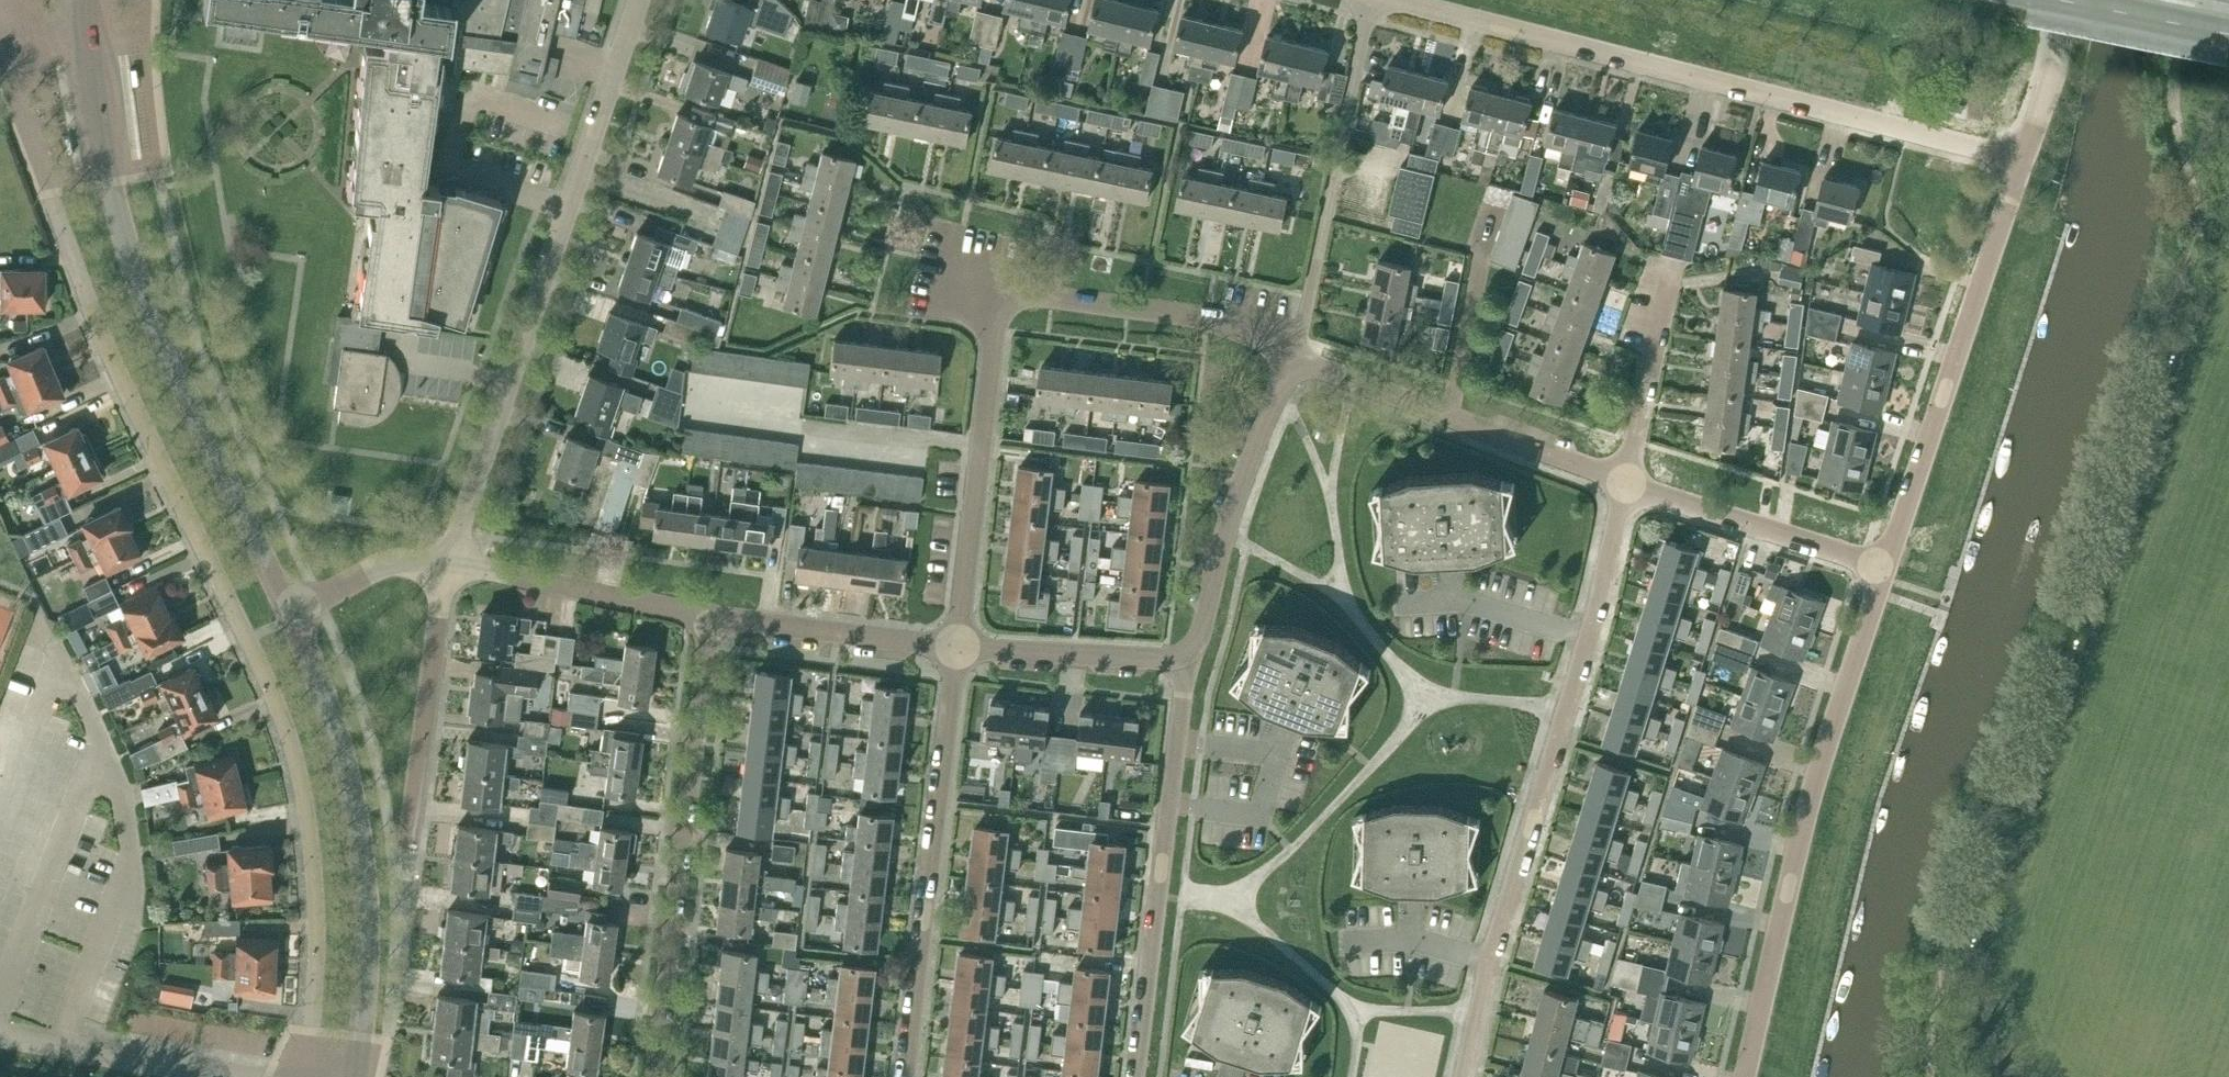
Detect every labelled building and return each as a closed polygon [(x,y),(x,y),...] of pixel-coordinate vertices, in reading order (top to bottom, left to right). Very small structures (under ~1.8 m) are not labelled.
[(334,346),(377,353),(377,352),(381,317),(436,325),(436,323),(435,323),(438,314),(464,322),(501,199),(455,186),(454,187),(424,183),(435,106),(452,108),(457,83),(460,64),(508,73),(508,75),(542,81),(547,54),(558,0),(204,0),(203,7),(205,7),(205,5),(388,31),(386,46),(366,44),(351,194),(353,194),(352,202),(375,206),(374,219),(370,219),(356,318),(338,316),(334,346)] [(566,0),(573,2),(565,34),(576,36),(580,16),(582,10),(584,0),(566,0)] [(706,29),(740,41),(752,7),(731,0),(716,0),(706,29)] [(883,40),(897,43),(905,1),(899,0),(892,0),(883,40)] [(915,18),(916,19),(920,0),(907,0),(903,15),(900,28),(912,31),(915,18)] [(948,12),(951,0),(935,0),(930,22),(944,25),(947,11),(948,12)] [(948,12),(959,15),(963,0),(951,0),(948,12)] [(1033,30),(1040,0),(1008,0),(1006,7),(1023,11),(1019,27),(1033,30)] [(1033,30),(1029,43),(1030,43),(1043,47),(1050,18),(1068,22),(1073,0),(1040,0),(1033,30)] [(1125,0),(1098,0),(1091,28),(1107,32),(1104,47),(1118,51),(1130,1),(1125,0)] [(1160,8),(1130,1),(1118,51),(1132,54),(1136,38),(1151,42),(1160,8)] [(981,54),(983,54),(993,13),(978,9),(970,39),(984,42),(983,45),(981,54)] [(1004,16),(993,13),(983,54),(993,57),(995,47),(996,48),(1004,16)] [(1216,22),(1185,14),(1177,47),(1193,51),(1191,59),(1194,60),(1190,77),(1201,79),(1216,22)] [(1246,29),(1216,22),(1201,79),(1212,82),(1216,67),(1219,68),(1222,58),(1238,61),(1246,29)] [(1057,62),(1070,65),(1078,34),(1064,30),(1057,62)] [(1078,34),(1070,65),(1081,68),(1089,36),(1078,34)] [(1273,94),(1286,98),(1289,83),(1300,43),(1267,35),(1259,68),(1279,72),(1273,94)] [(866,43),(863,54),(876,58),(879,47),(866,43)] [(1347,74),(1336,71),(1325,68),(1330,50),(1300,43),(1289,83),(1286,98),(1298,101),(1302,83),(1303,79),(1321,83),(1317,97),(1329,99),(1340,102),(1347,74)] [(879,46),(876,59),(898,63),(900,50),(879,46)] [(1153,84),(1154,83),(1162,52),(1148,49),(1140,81),(1151,83),(1153,84)] [(906,65),(927,69),(930,57),(909,52),(906,65)] [(952,61),(930,57),(927,69),(948,74),(952,61)] [(679,87),(686,89),(717,100),(723,83),(743,89),(747,77),(696,60),(691,73),(684,71),(679,87)] [(757,62),(749,83),(751,83),(783,94),(786,83),(789,74),(757,62)] [(1069,66),(1056,62),(1052,74),(1066,78),(1069,66)] [(982,68),(960,63),(958,76),(980,81),(982,68)] [(1406,125),(1411,105),(1419,73),(1389,65),(1385,82),(1373,79),(1372,83),(1370,94),(1396,101),(1396,104),(1402,106),(1396,126),(1375,120),(1372,134),(1401,141),(1406,125)] [(1237,107),(1238,107),(1244,83),(1246,75),(1232,71),(1222,114),(1219,128),(1231,131),(1235,117),(1237,107)] [(1449,80),(1419,73),(1411,105),(1441,112),(1448,83),(1449,80)] [(1244,83),(1238,107),(1251,110),(1257,83),(1258,77),(1246,75),(1244,83)] [(793,98),(807,101),(811,83),(798,79),(797,83),(793,98)] [(1072,96),(1075,83),(1066,80),(1063,94),(1072,96)] [(890,126),(897,95),(899,83),(886,81),(885,83),(883,92),(870,89),(864,121),(890,126)] [(829,104),(842,107),(847,85),(833,82),(829,104)] [(890,126),(915,132),(922,100),(908,98),(911,86),(900,83),(899,83),(897,95),(890,126)] [(1147,113),(1179,119),(1186,91),(1155,83),(1154,83),(1147,113)] [(1502,94),(1472,86),(1465,119),(1479,122),(1475,140),(1478,141),(1476,147),(1472,160),(1483,163),(1479,181),(1480,181),(1502,94)] [(941,137),(947,105),(950,94),(937,91),(934,103),(922,100),(915,132),(941,137)] [(1027,108),(1030,95),(1009,91),(1006,104),(1027,108)] [(974,111),(959,108),(962,97),(950,94),(947,105),(941,137),(967,143),(974,111)] [(1532,102),(1502,94),(1480,181),(1490,184),(1495,166),(1498,153),(1501,141),(1521,145),(1524,134),(1535,137),(1540,119),(1528,116),(1532,102)] [(1036,110),(1057,115),(1060,101),(1039,97),(1036,110)] [(1060,101),(1057,115),(1078,119),(1082,106),(1060,101)] [(678,112),(668,141),(721,159),(720,161),(729,164),(734,150),(725,146),(713,142),(717,129),(730,133),(735,120),(692,105),(688,115),(678,112)] [(1087,121),(1108,125),(1111,112),(1090,108),(1087,121)] [(1560,165),(1573,168),(1587,116),(1556,108),(1548,142),(1564,147),(1560,165)] [(1111,112),(1108,125),(1130,130),(1132,117),(1111,112)] [(767,115),(762,130),(771,133),(777,119),(767,115)] [(1587,116),(1573,168),(1587,172),(1588,168),(1604,172),(1605,172),(1606,168),(1609,157),(1614,135),(1617,123),(1587,116)] [(1138,131),(1159,136),(1162,123),(1141,119),(1138,131)] [(1442,152),(1443,152),(1450,125),(1435,121),(1426,156),(1438,159),(1440,159),(1442,152)] [(1417,128),(1406,125),(1401,141),(1412,144),(1417,128)] [(1450,125),(1443,152),(1454,155),(1461,128),(1450,125)] [(993,168),(1019,173),(1026,141),(1028,130),(1015,128),(1013,139),(999,136),(993,168)] [(1671,216),(1674,205),(1682,175),(1665,171),(1674,138),(1640,129),(1631,163),(1650,168),(1648,178),(1660,181),(1654,204),(1651,203),(1646,224),(1668,230),(1671,216)] [(1019,173),(1044,179),(1051,147),(1038,144),(1040,133),(1028,130),(1026,141),(1019,173)] [(1194,130),(1191,142),(1212,146),(1215,134),(1194,130)] [(1242,153),(1245,140),(1224,136),(1221,148),(1242,153)] [(1044,179),(1070,184),(1078,141),(1066,138),(1064,149),(1051,147),(1044,179)] [(772,161),(785,164),(790,144),(777,140),(772,161)] [(1266,145),(1245,140),(1242,153),(1264,157),(1266,145)] [(720,161),(721,159),(668,141),(658,170),(691,181),(696,165),(717,172),(720,161)] [(1095,189),(1102,157),(1089,155),(1091,144),(1078,141),(1070,184),(1095,189)] [(1275,146),(1273,159),(1294,164),(1297,151),(1275,146)] [(1682,175),(1674,205),(1703,212),(1711,185),(1729,190),(1738,154),(1704,146),(1697,174),(1683,171),(1682,175)] [(1095,189),(1121,195),(1129,152),(1117,148),(1115,160),(1102,157),(1095,189)] [(847,185),(854,159),(822,151),(818,165),(807,162),(804,174),(815,177),(847,185)] [(1121,195),(1147,200),(1153,168),(1141,166),(1142,154),(1129,152),(1121,195)] [(1438,159),(1426,156),(1411,152),(1407,166),(1402,165),(1390,212),(1395,213),(1392,228),(1419,235),(1438,159)] [(1532,153),(1522,191),(1534,194),(1544,156),(1532,153)] [(763,159),(748,154),(743,167),(759,172),(763,159)] [(1803,171),(1765,161),(1757,194),(1744,191),(1730,245),(1743,248),(1749,221),(1761,224),(1768,198),(1794,205),(1803,171)] [(1204,212),(1211,180),(1213,169),(1199,166),(1197,177),(1185,175),(1178,206),(1204,212)] [(1604,172),(1594,208),(1605,212),(1616,170),(1606,168),(1605,172),(1604,172)] [(1236,186),(1223,183),(1225,171),(1213,169),(1211,180),(1204,212),(1230,217),(1236,186)] [(777,194),(782,173),(770,170),(764,191),(777,194)] [(815,177),(804,174),(801,187),(812,190),(809,202),(841,211),(847,185),(815,177)] [(1255,223),(1261,191),(1264,179),(1251,176),(1248,188),(1236,186),(1230,217),(1255,223)] [(1804,207),(1801,216),(1816,219),(1815,223),(1827,226),(1830,214),(1850,219),(1859,185),(1837,180),(1827,177),(1825,177),(1816,210),(1804,207)] [(1288,196),(1273,193),(1276,182),(1264,179),(1261,191),(1255,223),(1281,228),(1288,196)] [(1571,204),(1587,208),(1591,191),(1575,187),(1571,204)] [(725,207),(750,216),(751,216),(755,201),(724,190),(719,205),(725,207)] [(771,215),(777,194),(764,191),(759,212),(771,215)] [(1508,209),(1534,218),(1540,202),(1514,192),(1508,209)] [(1622,212),(1625,200),(1611,196),(1607,208),(1622,212)] [(835,236),(841,211),(809,202),(806,215),(794,212),(791,225),(803,227),(835,236)] [(725,207),(721,220),(746,229),(750,216),(725,207)] [(1508,209),(1502,226),(1528,235),(1534,218),(1508,209)] [(1795,241),(1793,248),(1808,251),(1815,223),(1816,219),(1801,216),(1795,241)] [(742,241),(746,229),(721,220),(716,232),(742,241)] [(757,220),(751,242),(764,245),(770,224),(757,220)] [(637,232),(628,259),(675,275),(678,267),(680,268),(687,249),(695,252),(699,240),(663,227),(658,225),(654,238),(637,232)] [(803,227),(791,225),(789,237),(800,240),(796,253),(828,261),(835,236),(803,227)] [(1496,243),(1522,252),(1528,235),(1502,226),(1496,243)] [(1530,250),(1543,255),(1551,234),(1538,230),(1530,250)] [(1684,258),(1689,235),(1668,230),(1662,252),(1684,258)] [(737,253),(742,241),(716,232),(716,234),(712,245),(715,246),(737,253)] [(1775,249),(1773,256),(1790,260),(1793,248),(1795,241),(1781,237),(1777,250),(1775,249)] [(751,242),(746,263),(759,266),(764,245),(751,242)] [(1607,278),(1617,252),(1586,242),(1581,256),(1570,252),(1566,263),(1607,278)] [(1496,243),(1490,259),(1516,269),(1522,252),(1496,243)] [(1874,264),(1866,293),(1908,303),(1916,273),(1879,264),(1882,251),(1855,244),(1852,259),(1874,264)] [(737,253),(715,246),(712,256),(733,264),(737,253)] [(1543,255),(1530,250),(1523,271),(1536,275),(1543,255)] [(822,286),(828,261),(796,253),(793,266),(782,263),(779,275),(790,278),(822,286)] [(1781,261),(1764,258),(1762,266),(1779,269),(1781,261)] [(671,286),(675,275),(628,259),(619,286),(650,297),(655,281),(671,286)] [(1419,284),(1408,281),(1411,266),(1380,260),(1375,286),(1406,292),(1417,295),(1419,284)] [(1562,273),(1573,277),(1568,291),(1599,302),(1607,278),(1566,263),(1562,273)] [(1804,288),(1801,287),(1804,273),(1782,267),(1779,282),(1793,285),(1791,296),(1801,299),(1804,288)] [(44,307),(45,270),(0,269),(0,287),(2,287),(2,307),(44,307)] [(757,274),(744,271),(739,292),(751,296),(757,274)] [(790,278),(779,275),(775,288),(786,291),(783,304),(815,312),(822,286),(790,278)] [(1447,278),(1443,299),(1456,302),(1460,281),(1447,278)] [(1526,303),(1533,283),(1520,278),(1513,299),(1526,303)] [(1369,311),(1401,318),(1401,317),(1404,303),(1415,304),(1417,295),(1406,292),(1375,286),(1369,311)] [(1772,309),(1765,308),(1755,307),(1758,292),(1725,287),(1721,314),(1754,318),(1771,321),(1772,309)] [(1599,302),(1568,291),(1563,305),(1552,301),(1548,312),(1590,327),(1599,302)] [(1908,303),(1866,293),(1860,320),(1902,331),(1908,303)] [(1439,321),(1452,323),(1456,302),(1443,299),(1439,321)] [(1513,299),(1506,319),(1518,324),(1526,303),(1513,299)] [(1791,301),(1789,323),(1801,325),(1805,303),(1791,301)] [(1808,321),(1839,328),(1842,314),(1809,306),(1808,321)] [(681,307),(676,321),(716,334),(721,321),(681,307)] [(610,311),(598,346),(615,351),(610,366),(632,373),(638,357),(633,356),(639,338),(653,343),(658,327),(610,311)] [(1369,311),(1364,338),(1396,344),(1399,328),(1410,330),(1412,319),(1401,317),(1401,318),(1369,311)] [(1590,327),(1548,312),(1544,322),(1555,326),(1550,340),(1581,351),(1590,327)] [(1750,344),(1752,328),(1769,331),(1771,321),(1754,318),(1721,314),(1718,339),(1750,344)] [(716,334),(676,321),(667,318),(663,331),(695,342),(718,345),(721,336),(716,334)] [(1836,339),(1839,328),(1808,321),(1806,332),(1836,339)] [(1789,323),(1786,344),(1799,346),(1801,325),(1789,323)] [(1434,346),(1447,349),(1451,328),(1438,325),(1434,346)] [(1496,348),(1508,352),(1515,332),(1503,328),(1496,348)] [(830,371),(844,372),(842,386),(855,387),(861,343),(834,339),(830,371)] [(1714,365),(1757,371),(1758,360),(1748,359),(1750,344),(1718,339),(1714,365)] [(1572,375),(1581,351),(1550,340),(1545,354),(1534,350),(1530,361),(1572,375)] [(887,346),(861,343),(855,387),(868,389),(869,376),(883,377),(887,346)] [(1854,343),(1847,372),(1889,383),(1896,353),(1854,343)] [(21,355),(18,353),(11,356),(10,360),(15,373),(5,377),(4,375),(0,377),(0,392),(53,370),(43,346),(21,355)] [(388,353),(377,352),(377,353),(334,346),(329,380),(328,380),(328,381),(338,382),(334,407),(341,408),(338,422),(359,425),(369,424),(378,421),(386,415),(392,408),(397,400),(400,391),(401,381),(399,372),(385,370),(388,353)] [(887,346),(883,377),(896,379),(894,392),(907,393),(912,349),(887,346)] [(704,372),(707,349),(694,347),(691,370),(704,372)] [(1508,352),(1496,348),(1488,368),(1500,372),(1508,352)] [(720,350),(707,349),(704,372),(717,374),(720,350)] [(939,352),(912,349),(907,393),(920,395),(920,390),(931,392),(932,383),(935,384),(939,352)] [(730,375),(733,352),(720,350),(717,374),(730,375)] [(746,354),(733,352),(730,375),(742,377),(746,354)] [(1784,353),(1781,374),(1794,376),(1797,354),(1784,353)] [(755,379),(758,355),(746,354),(742,377),(755,379)] [(771,357),(758,355),(755,379),(768,381),(771,357)] [(771,357),(768,381),(781,383),(784,359),(771,357)] [(797,361),(784,359),(781,383),(793,384),(797,361)] [(797,361),(793,384),(806,386),(810,362),(797,361)] [(1572,375),(1530,361),(1527,371),(1538,375),(1532,390),(1563,401),(1572,375)] [(1065,400),(1069,368),(1043,365),(1039,397),(1053,398),(1051,411),(1064,412),(1065,400)] [(1743,395),(1745,380),(1756,381),(1757,371),(1714,365),(1711,391),(1743,395)] [(1069,368),(1065,400),(1064,412),(1077,414),(1078,402),(1091,403),(1095,372),(1069,368)] [(64,394),(53,370),(0,392),(0,409),(4,406),(17,401),(15,398),(24,394),(30,408),(33,410),(41,406),(41,403),(64,394)] [(1117,406),(1121,375),(1095,372),(1091,403),(1104,405),(1103,417),(1115,418),(1117,406)] [(1889,383),(1847,372),(1840,401),(1882,411),(1889,383)] [(588,430),(600,434),(611,440),(617,423),(610,421),(616,405),(637,412),(642,396),(620,388),(621,385),(589,374),(576,411),(592,416),(588,430)] [(1779,396),(1792,397),(1794,376),(1781,374),(1779,396)] [(1121,375),(1117,406),(1115,418),(1129,420),(1130,408),(1142,409),(1143,410),(1147,378),(1121,375)] [(1147,378),(1143,410),(1142,409),(1140,422),(1154,423),(1156,411),(1169,413),(1173,381),(1147,378)] [(658,384),(653,400),(680,409),(683,393),(658,384)] [(1797,402),(1826,409),(1829,394),(1799,387),(1797,402)] [(1751,412),(1741,411),(1743,395),(1711,391),(1707,417),(1750,422),(1751,412)] [(826,402),(825,415),(847,418),(848,405),(826,402)] [(1822,420),(1826,409),(1797,402),(1795,413),(1792,436),(1799,437),(1804,415),(1822,420)] [(1777,404),(1775,426),(1787,428),(1790,406),(1777,404)] [(855,419),(877,422),(879,408),(857,406),(855,419)] [(877,422),(898,424),(900,411),(879,408),(877,422)] [(930,415),(909,412),(908,425),(929,428),(930,415)] [(1707,417),(1704,443),(1736,447),(1738,432),(1749,433),(1750,422),(1707,417)] [(1835,421),(1828,450),(1869,460),(1877,431),(1835,421)] [(0,424),(0,444),(7,441),(10,440),(9,438),(2,423),(0,424)] [(10,440),(7,441),(14,457),(20,467),(29,463),(51,452),(57,465),(89,451),(78,426),(42,444),(34,428),(10,440)] [(1775,426),(1772,447),(1785,449),(1787,428),(1775,426)] [(693,453),(696,429),(683,427),(680,451),(693,453)] [(1024,440),(1033,441),(1035,428),(1026,427),(1024,440)] [(1035,428),(1034,441),(1055,444),(1057,430),(1035,428)] [(709,431),(696,429),(693,453),(706,455),(709,431)] [(722,433),(709,431),(706,455),(718,456),(722,433)] [(1064,445),(1086,447),(1087,434),(1066,432),(1064,445)] [(734,435),(722,433),(718,456),(731,458),(734,435)] [(580,496),(584,481),(586,482),(596,455),(599,456),(600,455),(605,454),(613,457),(639,466),(643,451),(618,442),(611,440),(600,434),(596,446),(568,437),(556,471),(557,472),(552,487),(580,496)] [(1086,447),(1107,450),(1109,437),(1087,434),(1086,447)] [(747,436),(734,435),(731,458),(744,460),(747,436)] [(760,438),(747,436),(744,460),(757,462),(760,438)] [(772,440),(760,438),(757,462),(769,463),(772,440)] [(1116,451),(1138,454),(1140,441),(1118,438),(1116,451)] [(785,442),(772,440),(769,463),(782,465),(785,442)] [(1791,440),(1787,470),(1801,473),(1808,444),(1791,440)] [(1140,441),(1138,454),(1159,456),(1161,444),(1140,441)] [(798,444),(785,442),(782,465),(795,467),(797,467),(797,461),(796,461),(798,444)] [(1869,460),(1828,450),(1820,479),(1862,489),(1869,460)] [(32,495),(38,506),(44,519),(72,506),(66,493),(102,476),(89,451),(57,465),(64,480),(42,491),(32,495)] [(659,453),(643,451),(639,466),(633,481),(648,487),(659,453)] [(797,461),(797,467),(798,467),(795,485),(808,487),(811,462),(797,461)] [(824,464),(811,462),(808,487),(821,488),(824,464)] [(836,465),(824,464),(821,488),(833,490),(836,465)] [(848,467),(836,465),(833,490),(846,491),(848,467)] [(1067,488),(1051,486),(1053,470),(1021,466),(1017,493),(1065,498),(1067,488)] [(861,469),(848,467),(846,491),(858,493),(861,469)] [(873,470),(861,469),(858,493),(870,494),(873,470)] [(886,472),(873,470),(870,494),(883,496),(886,472)] [(898,473),(886,472),(883,496),(895,498),(898,473)] [(1417,562),(1478,558),(1507,547),(1503,480),(1474,472),(1412,475),(1383,486),(1387,554),(1417,562)] [(911,475),(898,473),(895,498),(908,499),(911,475)] [(920,501),(923,476),(911,475),(908,499),(920,501)] [(624,507),(633,482),(616,476),(608,501),(624,507)] [(1120,494),(1118,505),(1167,510),(1170,484),(1137,480),(1135,496),(1120,494)] [(682,540),(710,544),(714,514),(700,512),(703,485),(690,483),(688,494),(682,540)] [(1084,483),(1082,500),(1092,502),(1094,484),(1084,483)] [(1102,503),(1104,485),(1094,484),(1092,502),(1102,503)] [(745,501),(746,488),(733,487),(732,499),(729,516),(714,514),(710,544),(739,548),(745,501)] [(761,491),(746,488),(745,501),(739,548),(768,552),(771,535),(783,536),(787,507),(775,505),(773,516),(758,514),(759,503),(761,491)] [(653,536),(682,540),(688,494),(675,492),(672,509),(659,507),(659,502),(643,500),(640,525),(654,527),(653,536)] [(1065,498),(1017,493),(1014,519),(1047,523),(1049,507),(1064,509),(1065,498)] [(831,509),(837,510),(842,511),(844,496),(833,494),(831,509)] [(1082,500),(1080,518),(1090,519),(1092,502),(1082,500)] [(1102,503),(1092,502),(1090,519),(1100,520),(1102,503)] [(82,538),(69,545),(75,558),(132,530),(120,505),(85,523),(92,537),(83,541),(82,538)] [(1133,517),(1131,532),(1164,536),(1167,510),(1118,505),(1117,515),(1133,517)] [(898,508),(884,507),(883,517),(897,518),(898,508)] [(835,525),(837,510),(831,509),(826,509),(824,523),(835,525)] [(919,511),(906,509),(904,526),(916,527),(919,511)] [(68,533),(60,516),(22,534),(31,551),(68,533)] [(1045,538),(1047,523),(1014,519),(1011,545),(1059,550),(1060,540),(1045,538)] [(822,581),(826,548),(827,539),(822,539),(824,528),(816,527),(814,546),(803,545),(806,525),(791,523),(786,558),(798,559),(796,577),(799,578),(798,582),(809,583),(809,579),(822,581)] [(824,523),(824,528),(822,539),(827,539),(826,548),(822,581),(835,582),(834,586),(845,588),(845,584),(848,584),(853,552),(838,550),(839,541),(833,540),(835,525),(824,523)] [(885,547),(887,531),(874,529),(872,546),(878,547),(878,546),(885,547)] [(94,563),(103,559),(109,572),(142,556),(130,532),(132,530),(75,558),(82,571),(95,565),(94,563)] [(1114,546),(1112,556),(1161,562),(1164,536),(1131,532),(1129,548),(1114,546)] [(22,534),(15,538),(17,542),(23,555),(26,554),(31,551),(22,534)] [(1082,553),(1084,535),(1074,534),(1072,552),(1082,553)] [(1100,555),(1102,538),(1091,536),(1089,554),(1100,555)] [(1667,539),(1659,565),(1706,580),(1709,570),(1694,565),(1699,549),(1667,539)] [(1059,550),(1011,545),(1008,570),(1040,574),(1042,559),(1058,561),(1059,550)] [(873,587),(900,591),(905,558),(891,557),(892,547),(885,547),(878,546),(878,547),(877,555),(878,555),(873,587)] [(848,584),(873,588),(878,555),(853,552),(848,584)] [(1072,552),(1069,569),(1080,571),(1082,553),(1072,552)] [(1089,554),(1087,571),(1098,573),(1100,555),(1089,554)] [(1111,567),(1126,569),(1125,584),(1158,588),(1161,562),(1112,556),(1111,567)] [(1776,579),(1781,565),(1770,561),(1765,575),(1776,579)] [(1651,590),(1683,600),(1687,586),(1703,590),(1706,580),(1659,565),(1651,590)] [(1717,583),(1727,586),(1732,569),(1722,566),(1717,583)] [(63,583),(56,568),(44,574),(51,589),(63,583)] [(1008,570),(1005,598),(1020,599),(1017,616),(1049,620),(1052,592),(1039,590),(1040,574),(1008,570)] [(1739,570),(1730,598),(1743,603),(1753,574),(1739,570)] [(85,586),(92,599),(113,588),(107,576),(85,586)] [(1069,577),(1066,595),(1077,597),(1079,579),(1069,577)] [(1086,579),(1084,597),(1095,598),(1097,581),(1086,579)] [(1773,615),(1814,630),(1825,601),(1773,582),(1768,597),(1779,601),(1773,615)] [(1717,583),(1711,600),(1722,603),(1727,586),(1717,583)] [(1125,584),(1123,599),(1111,598),(1107,626),(1138,630),(1140,614),(1154,616),(1158,588),(1125,584)] [(113,638),(168,611),(157,588),(123,603),(129,616),(120,621),(119,619),(96,630),(103,643),(113,638)] [(65,629),(79,622),(81,625),(120,606),(112,590),(88,601),(90,604),(60,617),(65,629)] [(1683,600),(1651,590),(1644,615),(1690,629),(1693,619),(1678,615),(1683,600)] [(1754,618),(1757,609),(1747,605),(1743,614),(1754,618)] [(159,647),(183,635),(171,610),(113,638),(119,651),(132,645),(131,643),(140,638),(147,652),(148,652),(152,653),(157,650),(159,647)] [(479,650),(511,654),(514,630),(530,632),(532,617),(484,612),(479,650)] [(1636,640),(1668,650),(1672,635),(1687,640),(1690,629),(1644,615),(1636,640)] [(1814,630),(1773,615),(1763,642),(1804,657),(1809,644),(1812,644),(1816,633),(1813,631),(1814,630)] [(1712,636),(1717,619),(1706,616),(1701,632),(1712,636)] [(1266,707),(1307,723),(1338,725),(1362,661),(1338,642),(1297,626),(1267,624),(1242,688),(1266,707)] [(1721,626),(1718,640),(1742,649),(1742,648),(1754,653),(1759,640),(1721,626)] [(1707,653),(1712,636),(1701,632),(1696,649),(1707,653)] [(555,670),(556,655),(558,656),(560,635),(547,633),(544,654),(516,650),(515,666),(537,668),(555,670)] [(560,635),(558,656),(557,661),(572,664),(576,637),(560,635)] [(1668,650),(1636,640),(1628,665),(1675,679),(1678,669),(1663,665),(1668,650)] [(1742,649),(1718,640),(1714,652),(1737,660),(1742,649)] [(84,642),(75,647),(80,655),(88,651),(84,642)] [(652,675),(656,648),(626,643),(623,659),(596,655),(594,666),(604,668),(652,675)] [(648,703),(652,675),(604,668),(594,666),(583,664),(582,665),(581,677),(620,682),(618,699),(648,703)] [(537,668),(515,666),(515,668),(497,665),(496,676),(476,674),(471,718),(503,721),(503,719),(519,721),(522,694),(532,695),(535,670),(537,670),(537,668)] [(1621,690),(1652,699),(1657,685),(1672,690),(1675,679),(1628,665),(1621,690)] [(152,669),(132,679),(131,678),(101,692),(110,709),(141,693),(146,703),(168,693),(175,706),(206,691),(194,666),(158,683),(152,669)] [(1702,688),(1708,671),(1697,668),(1692,684),(1702,688)] [(1784,711),(1794,683),(1754,668),(1743,696),(1784,711)] [(757,671),(753,698),(801,704),(803,692),(787,690),(789,675),(757,671)] [(1692,684),(1686,701),(1697,705),(1702,688),(1692,684)] [(875,686),(873,699),(862,698),(861,711),(872,712),(904,716),(908,689),(875,686)] [(825,707),(827,689),(817,688),(814,705),(825,707)] [(843,709),(845,691),(834,690),(832,707),(843,709)] [(1613,714),(1660,729),(1663,719),(1648,715),(1652,699),(1621,690),(1613,714)] [(131,753),(138,768),(164,758),(188,747),(182,732),(218,715),(206,691),(175,706),(181,720),(159,730),(162,738),(131,753)] [(572,709),(599,713),(601,696),(570,691),(568,709),(572,709)] [(1774,740),(1784,711),(1743,696),(1733,725),(1774,740)] [(750,724),(783,728),(784,713),(800,715),(801,704),(753,698),(750,724)] [(1017,745),(1022,704),(992,700),(989,724),(984,724),(982,741),(1017,745)] [(1022,704),(1017,745),(1046,749),(1051,707),(1022,704)] [(814,705),(812,723),(823,724),(825,707),(814,705)] [(832,707),(830,725),(841,726),(843,709),(832,707)] [(553,708),(551,722),(568,725),(570,711),(553,708)] [(597,728),(599,713),(572,709),(571,711),(569,724),(597,728)] [(1691,724),(1720,734),(1725,720),(1696,709),(1691,724)] [(904,716),(872,712),(861,711),(859,724),(870,725),(869,738),(901,742),(904,716)] [(1106,756),(1111,715),(1082,711),(1077,752),(1106,756)] [(1613,714),(1605,740),(1637,750),(1641,735),(1657,740),(1660,729),(1613,714)] [(1111,715),(1106,756),(1141,760),(1143,743),(1138,742),(1141,718),(1111,715)] [(1681,736),(1686,719),(1676,716),(1671,733),(1681,736)] [(527,719),(525,735),(548,738),(550,721),(527,719)] [(783,728),(750,724),(747,749),(795,755),(797,744),(781,742),(783,728)] [(1716,745),(1720,734),(1691,724),(1688,735),(1678,765),(1692,770),(1703,740),(1716,745)] [(593,748),(591,760),(638,768),(643,739),(640,739),(641,732),(604,728),(601,750),(593,748)] [(1671,733),(1665,750),(1676,753),(1681,736),(1671,733)] [(465,767),(465,769),(506,774),(508,756),(522,758),(523,752),(546,755),(548,738),(525,735),(519,734),(518,746),(468,740),(467,755),(463,754),(461,766),(465,767)] [(898,768),(901,742),(869,738),(867,751),(856,750),(854,762),(865,764),(898,768)] [(811,739),(809,757),(820,758),(822,741),(811,739)] [(836,760),(838,743),(828,742),(826,759),(836,760)] [(744,775),(776,779),(778,765),(794,767),(795,755),(747,749),(744,775)] [(1754,793),(1765,764),(1724,749),(1714,778),(1754,793)] [(142,787),(146,804),(161,800),(174,797),(180,795),(239,780),(232,754),(186,766),(190,780),(178,783),(176,779),(142,787)] [(820,758),(809,757),(807,775),(818,776),(820,758)] [(1059,770),(1060,759),(1043,757),(1042,768),(1059,770)] [(826,759),(824,776),(834,778),(836,760),(826,759)] [(1060,759),(1059,770),(1076,772),(1077,761),(1060,759)] [(1599,759),(1591,785),(1638,800),(1640,791),(1625,786),(1630,769),(1599,759)] [(638,768),(591,760),(589,772),(607,774),(605,790),(635,794),(638,768)] [(898,768),(865,764),(854,762),(853,776),(864,777),(862,790),(895,794),(898,768)] [(519,776),(506,774),(465,769),(461,800),(465,801),(465,805),(477,807),(478,802),(499,805),(501,785),(518,787),(519,776)] [(741,801),(789,807),(790,796),(775,794),(776,779),(744,775),(741,801)] [(1745,819),(1754,793),(1714,778),(1704,804),(1745,819)] [(239,780),(180,795),(183,807),(207,801),(210,816),(246,807),(239,780)] [(559,802),(567,803),(569,789),(542,785),(540,800),(559,802)] [(1583,810),(1615,820),(1619,807),(1634,811),(1638,800),(1591,785),(1583,810)] [(999,804),(1010,806),(1012,789),(1002,788),(999,804)] [(1648,805),(1659,808),(1664,791),(1653,788),(1648,805)] [(861,790),(860,802),(877,804),(878,792),(862,790),(861,790)] [(808,792),(806,809),(817,811),(819,794),(808,792)] [(174,797),(161,800),(162,801),(164,812),(177,809),(174,797)] [(1102,799),(1099,816),(1110,817),(1112,800),(1102,799)] [(1668,799),(1664,814),(1694,821),(1697,807),(1668,799)] [(530,805),(528,821),(556,824),(556,821),(557,817),(559,802),(540,800),(539,807),(530,805)] [(741,801),(738,828),(770,832),(772,817),(787,819),(789,807),(741,801)] [(604,808),(567,803),(559,802),(557,817),(602,823),(604,809),(604,808)] [(860,802),(859,812),(876,815),(877,804),(860,802)] [(1395,891),(1439,892),(1468,883),(1469,815),(1440,805),(1396,804),(1367,813),(1366,881),(1395,891)] [(1648,805),(1643,822),(1654,825),(1659,808),(1648,805)] [(815,828),(817,811),(806,809),(804,827),(815,828)] [(1583,810),(1576,835),(1622,850),(1625,841),(1610,836),(1615,820),(1583,810)] [(815,828),(824,829),(826,811),(817,811),(815,828)] [(859,812),(857,826),(847,824),(845,837),(855,838),(855,839),(889,843),(892,816),(876,815),(859,812)] [(1664,814),(1661,827),(1690,834),(1690,833),(1694,821),(1664,814)] [(1038,827),(1047,828),(1048,818),(1038,818),(1038,827)] [(554,840),(554,836),(556,824),(528,821),(526,836),(553,840),(554,840)] [(455,855),(492,859),(494,839),(511,841),(513,831),(458,825),(455,855)] [(580,840),(578,852),(625,859),(627,850),(634,851),(636,833),(629,832),(629,830),(600,826),(598,842),(580,840)] [(977,826),(974,853),(1021,858),(1023,846),(1007,844),(1009,830),(977,826)] [(1123,871),(1126,844),(1109,842),(1110,832),(1057,826),(1055,843),(1093,848),(1091,867),(1123,871)] [(154,858),(175,854),(221,846),(219,832),(173,840),(152,843),(153,848),(154,858)] [(1736,873),(1743,844),(1700,834),(1694,863),(1736,873)] [(1568,860),(1599,870),(1603,857),(1619,861),(1622,850),(1576,835),(1568,860)] [(1638,835),(1633,852),(1644,855),(1649,839),(1638,835)] [(553,840),(552,849),(570,851),(572,839),(554,836),(554,840),(553,840)] [(886,869),(889,843),(855,839),(854,851),(844,850),(842,863),(886,869)] [(824,860),(826,844),(816,842),(814,859),(824,860)] [(773,843),(771,859),(793,861),(795,846),(773,843)] [(233,889),(234,905),(272,902),(269,873),(272,873),(269,845),(229,848),(230,865),(215,866),(215,865),(204,866),(206,880),(207,892),(217,891),(233,889)] [(1049,862),(1050,848),(1039,847),(1037,860),(1049,862)] [(766,873),(767,873),(768,869),(757,868),(759,852),(727,848),(724,874),(756,878),(765,879),(766,873)] [(578,852),(570,851),(569,866),(594,869),(592,883),(606,885),(605,891),(619,892),(620,887),(621,887),(625,859),(578,852)] [(1638,872),(1644,855),(1633,852),(1628,869),(1638,872)] [(971,878),(1002,882),(1004,868),(1020,870),(1021,858),(974,853),(971,878)] [(455,855),(451,886),(499,891),(501,870),(522,873),(522,863),(492,859),(455,855)] [(814,859),(812,876),(822,877),(824,860),(814,859)] [(1037,860),(1035,878),(1047,880),(1049,862),(1037,860)] [(1599,870),(1568,860),(1560,886),(1607,900),(1609,891),(1594,886),(1599,870)] [(1729,902),(1736,873),(1694,863),(1683,861),(1676,889),(1687,891),(1729,902)] [(1047,880),(1057,881),(1059,863),(1049,862),(1047,880)] [(886,869),(842,863),(840,876),(851,877),(849,890),(883,894),(886,869)] [(1120,896),(1123,871),(1091,867),(1075,865),(1074,876),(1090,878),(1088,892),(1120,896)] [(753,904),(754,890),(764,891),(765,887),(779,888),(780,875),(767,874),(767,873),(766,873),(765,879),(756,878),(724,874),(720,901),(753,905),(753,904)] [(780,875),(779,888),(795,891),(796,877),(780,875)] [(548,895),(579,899),(581,880),(551,876),(548,895)] [(968,903),(1015,909),(1016,898),(1001,896),(1002,882),(971,878),(968,903)] [(1643,879),(1639,893),(1664,898),(1668,885),(1643,879)] [(1553,911),(1584,920),(1588,907),(1603,911),(1607,900),(1560,886),(1553,911)] [(1633,909),(1639,892),(1628,889),(1623,906),(1633,909)] [(880,920),(883,894),(849,890),(847,903),(837,902),(836,914),(880,920)] [(516,891),(514,906),(542,909),(544,894),(516,891)] [(1117,922),(1120,896),(1088,892),(1086,907),(1070,905),(1069,916),(1117,922)] [(1662,910),(1664,898),(1639,893),(1636,905),(1632,917),(1642,920),(1645,907),(1662,910)] [(544,894),(542,909),(577,913),(579,899),(548,895),(544,894)] [(818,913),(820,895),(809,894),(807,911),(818,913)] [(1038,913),(1040,896),(1030,894),(1027,912),(1038,913)] [(1055,915),(1057,898),(1047,897),(1045,914),(1055,915)] [(750,931),(751,916),(776,920),(778,906),(753,904),(753,905),(720,901),(717,927),(750,931)] [(968,903),(964,930),(996,933),(998,919),(1013,921),(1015,909),(968,903)] [(542,909),(514,906),(512,919),(540,923),(542,909)] [(1623,906),(1618,923),(1628,926),(1633,909),(1623,906)] [(449,909),(445,941),(482,945),(484,925),(501,927),(503,916),(449,909)] [(613,950),(617,922),(606,921),(608,912),(589,909),(585,934),(552,930),(551,942),(613,950)] [(807,911),(805,929),(816,930),(818,913),(807,911)] [(1545,936),(1591,950),(1594,940),(1579,936),(1584,920),(1553,911),(1545,936)] [(1027,912),(1025,929),(1036,930),(1038,913),(1027,912)] [(1682,913),(1675,942),(1718,952),(1718,950),(1722,948),(1725,938),(1722,935),(1724,923),(1682,913)] [(880,920),(836,914),(834,927),(844,929),(843,942),(876,946),(880,920)] [(1045,914),(1043,931),(1053,932),(1055,915),(1045,914)] [(1114,949),(1117,922),(1069,916),(1067,928),(1083,930),(1081,945),(1114,949)] [(204,935),(240,934),(239,920),(204,921),(204,935)] [(1747,953),(1750,924),(1729,922),(1726,950),(1747,953)] [(774,930),(772,945),(796,948),(797,933),(774,930)] [(1545,936),(1537,962),(1568,971),(1573,956),(1588,961),(1591,950),(1545,936)] [(215,951),(214,963),(274,966),(276,938),(239,937),(238,952),(215,951)] [(1602,954),(1612,957),(1618,940),(1607,937),(1602,954)] [(522,950),(523,939),(517,938),(517,943),(511,942),(511,949),(522,950)] [(499,947),(482,945),(445,941),(441,971),(463,974),(462,987),(491,990),(493,977),(478,975),(480,956),(498,958),(499,947)] [(613,950),(551,942),(549,953),(581,958),(579,974),(609,978),(613,950)] [(1711,981),(1718,952),(1674,942),(1668,970),(1711,981)] [(723,950),(720,977),(768,982),(770,970),(754,968),(756,954),(723,950)] [(509,964),(515,965),(519,962),(520,956),(517,952),(511,952),(506,955),(506,960),(509,964)] [(961,953),(958,979),(1005,985),(1007,973),(991,971),(993,956),(961,953)] [(1612,957),(1602,954),(1597,971),(1607,974),(1612,957)] [(1620,957),(1615,970),(1642,976),(1645,963),(1620,957)] [(164,961),(157,1003),(186,1008),(190,985),(185,985),(189,965),(164,961)] [(237,992),(273,993),(274,966),(214,963),(214,975),(237,976),(237,992)] [(840,965),(838,978),(829,976),(827,990),(836,991),(870,996),(873,969),(840,965)] [(787,967),(785,984),(796,985),(798,968),(787,967)] [(1108,997),(1111,971),(1079,967),(1077,981),(1061,979),(1059,991),(1108,997)] [(519,984),(530,985),(555,989),(557,973),(522,968),(519,984)] [(807,986),(809,969),(798,968),(796,984),(807,986)] [(1035,971),(1024,969),(1022,987),(1033,988),(1035,971)] [(1220,1051),(1262,1064),(1293,1064),(1313,999),(1288,982),(1246,969),(1215,969),(1195,1034),(1220,1051)] [(1642,976),(1615,970),(1612,982),(1638,988),(1642,976)] [(1043,989),(1045,972),(1035,971),(1033,988),(1043,989)] [(717,1002),(750,1006),(751,992),(767,994),(768,982),(720,977),(717,1002)] [(955,1005),(987,1009),(988,994),(1004,996),(1005,985),(958,979),(955,1005)] [(528,1005),(530,985),(519,984),(518,984),(518,993),(516,1003),(528,1005)] [(793,1003),(796,985),(785,984),(783,1001),(793,1003)] [(794,1003),(804,1004),(807,986),(796,984),(794,1003)] [(1022,987),(1020,1004),(1030,1006),(1033,988),(1022,987)] [(1030,1006),(1041,1007),(1043,989),(1033,988),(1030,1006)] [(1546,989),(1538,1017),(1603,1033),(1606,1021),(1592,1017),(1591,1019),(1574,1015),(1578,998),(1546,989)] [(439,994),(435,1025),(472,1030),(479,1031),(488,1032),(489,1016),(493,1017),(495,1007),(515,1010),(516,1003),(518,993),(489,990),(488,1000),(439,994)] [(870,996),(836,991),(827,990),(825,1002),(835,1003),(833,1017),(867,1021),(870,996)] [(1105,1023),(1108,997),(1059,991),(1058,1002),(1074,1004),(1072,1019),(1105,1023)] [(1699,1031),(1705,1003),(1663,992),(1656,1021),(1699,1031)] [(717,1002),(714,1028),(762,1034),(764,1022),(748,1021),(750,1006),(717,1002)] [(987,1009),(955,1005),(952,1031),(999,1037),(1001,1025),(985,1023),(987,1009)] [(515,1020),(513,1031),(526,1033),(600,1043),(604,1015),(574,1011),(572,1027),(566,1026),(566,1027),(542,1023),(541,1024),(515,1020)] [(1615,1012),(1608,1038),(1622,1041),(1628,1015),(1615,1012)] [(864,1046),(867,1021),(833,1017),(832,1029),(822,1028),(821,1041),(830,1043),(864,1046)] [(1531,1044),(1564,1052),(1568,1035),(1586,1040),(1585,1042),(1599,1046),(1603,1033),(1538,1017),(1531,1044)] [(785,1037),(787,1019),(776,1018),(774,1036),(785,1037)] [(1105,1023),(1072,1019),(1070,1033),(1055,1032),(1053,1043),(1101,1049),(1105,1023)] [(802,1039),(805,1021),(794,1020),(792,1038),(802,1039)] [(1023,1040),(1025,1022),(1014,1021),(1012,1038),(1023,1040)] [(1692,1060),(1695,1047),(1699,1046),(1702,1036),(1698,1033),(1699,1031),(1656,1021),(1649,1050),(1692,1060)] [(1040,1041),(1042,1024),(1032,1023),(1030,1040),(1040,1041)] [(472,1030),(435,1025),(431,1056),(450,1058),(447,1076),(473,1076),(475,1061),(469,1061),(471,1046),(500,1049),(500,1047),(508,1048),(509,1034),(501,1033),(488,1032),(479,1031),(472,1030)] [(711,1054),(743,1058),(743,1057),(745,1044),(761,1046),(762,1034),(714,1028),(711,1054)] [(526,1033),(513,1031),(510,1055),(523,1057),(526,1033)] [(949,1057),(980,1060),(982,1046),(998,1048),(999,1037),(952,1031),(949,1057)] [(600,1043),(526,1033),(523,1057),(536,1058),(538,1045),(563,1049),(563,1050),(569,1050),(567,1066),(596,1071),(600,1043)] [(774,1036),(772,1053),(783,1055),(785,1037),(774,1036)] [(792,1038),(789,1055),(800,1057),(802,1039),(792,1038)] [(1012,1038),(1010,1056),(1021,1057),(1023,1040),(1012,1038)] [(1608,1038),(1605,1051),(1630,1057),(1633,1043),(1622,1041),(1608,1038)] [(1040,1041),(1030,1040),(1027,1057),(1038,1059),(1040,1041)] [(864,1046),(830,1043),(821,1041),(819,1054),(828,1055),(827,1068),(861,1072),(864,1046)] [(1098,1074),(1101,1049),(1053,1043),(1052,1055),(1068,1056),(1066,1070),(1098,1074)] [(1548,1076),(1591,1076),(1592,1075),(1577,1071),(1577,1073),(1559,1069),(1564,1052),(1531,1044),(1524,1071),(1548,1076)] [(1630,1057),(1605,1051),(1602,1064),(1627,1070),(1630,1057)] [(711,1054),(708,1076),(741,1076),(742,1069),(757,1070),(758,1059),(743,1057),(743,1058),(711,1054)] [(978,1075),(980,1061),(949,1057),(946,1076),(994,1076),(978,1075)] [(781,1063),(771,1062),(769,1076),(780,1076),(781,1063)] [(787,1076),(798,1076),(799,1065),(788,1063),(787,1076)] [(827,1068),(817,1066),(816,1076),(860,1076),(861,1072),(827,1068)]
